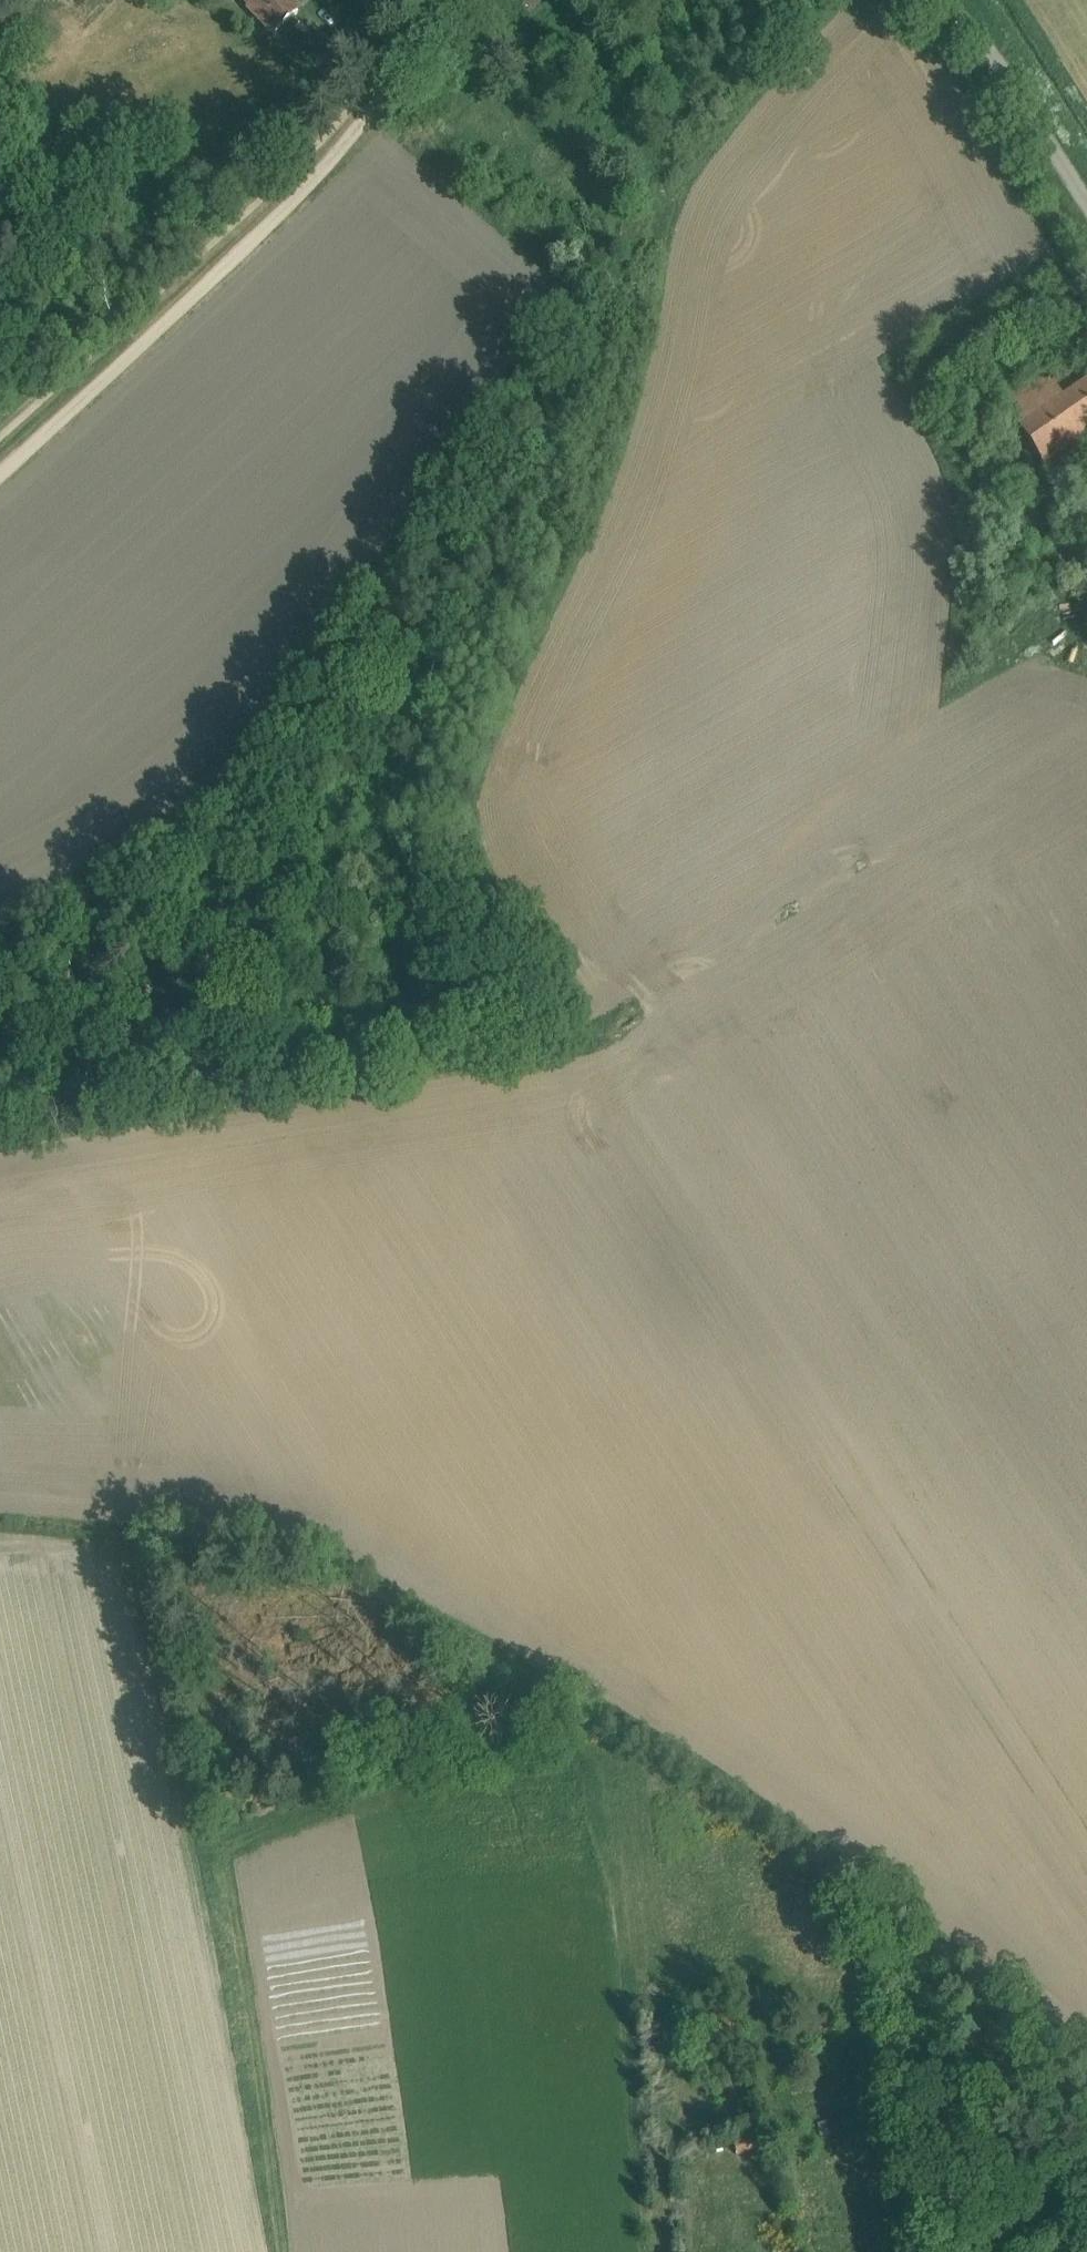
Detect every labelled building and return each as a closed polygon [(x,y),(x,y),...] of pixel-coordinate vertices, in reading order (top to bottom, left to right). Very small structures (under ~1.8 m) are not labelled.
[(275,33),(298,10),(288,0),(241,0),(275,33)] [(1086,435),(1086,350),(1086,349),(1005,406),(1086,526),(1086,478),(1067,448),(1086,435)] [(766,2123),(732,2132),(739,2155),(772,2146),(766,2123)]
